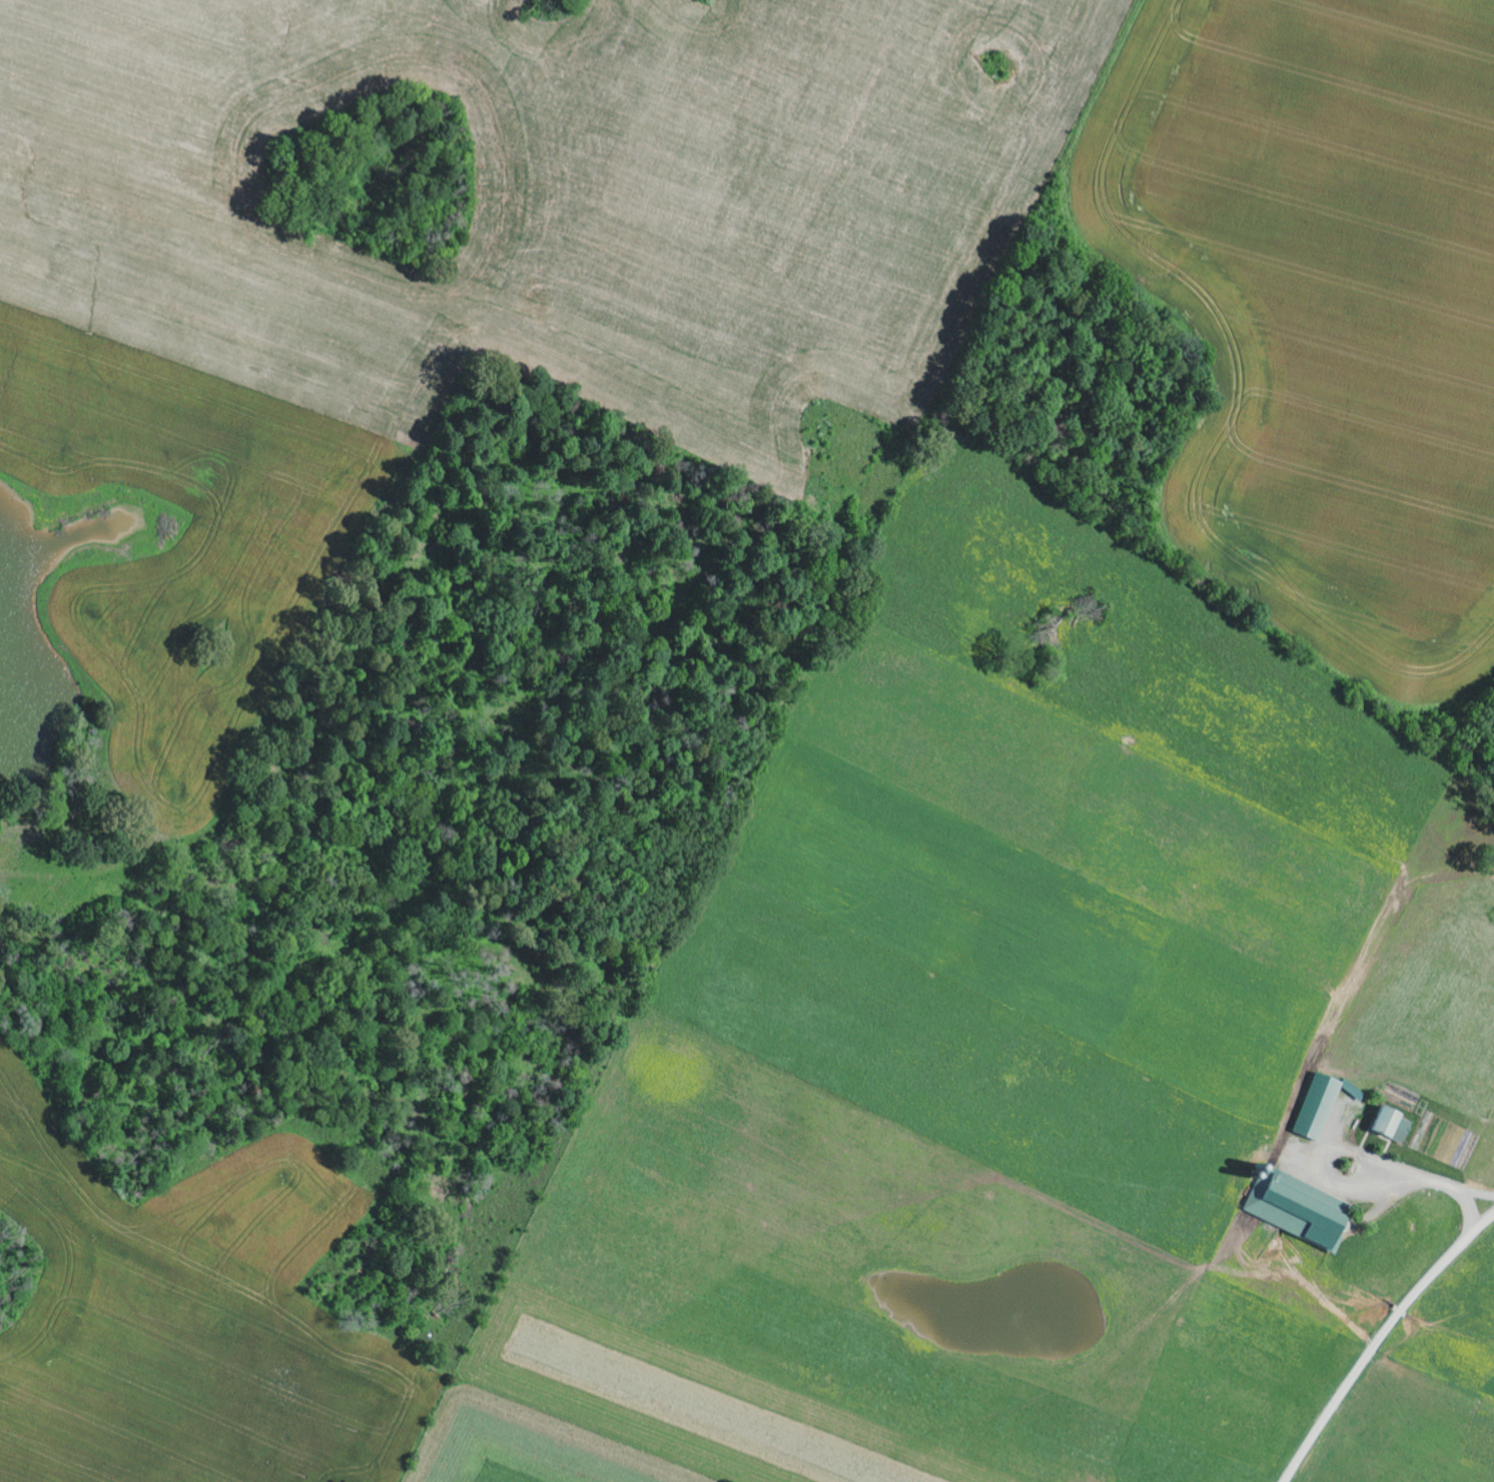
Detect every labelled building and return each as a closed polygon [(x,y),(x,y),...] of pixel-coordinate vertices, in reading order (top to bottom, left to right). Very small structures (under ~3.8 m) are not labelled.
[(1315,1143),(1337,1083),(1311,1073),(1289,1133),(1315,1143)] [(1364,1131),(1397,1145),(1407,1121),(1374,1107),(1364,1131)] [(1322,1250),(1343,1202),(1267,1169),(1255,1196),(1248,1193),(1239,1214),(1322,1250)]
